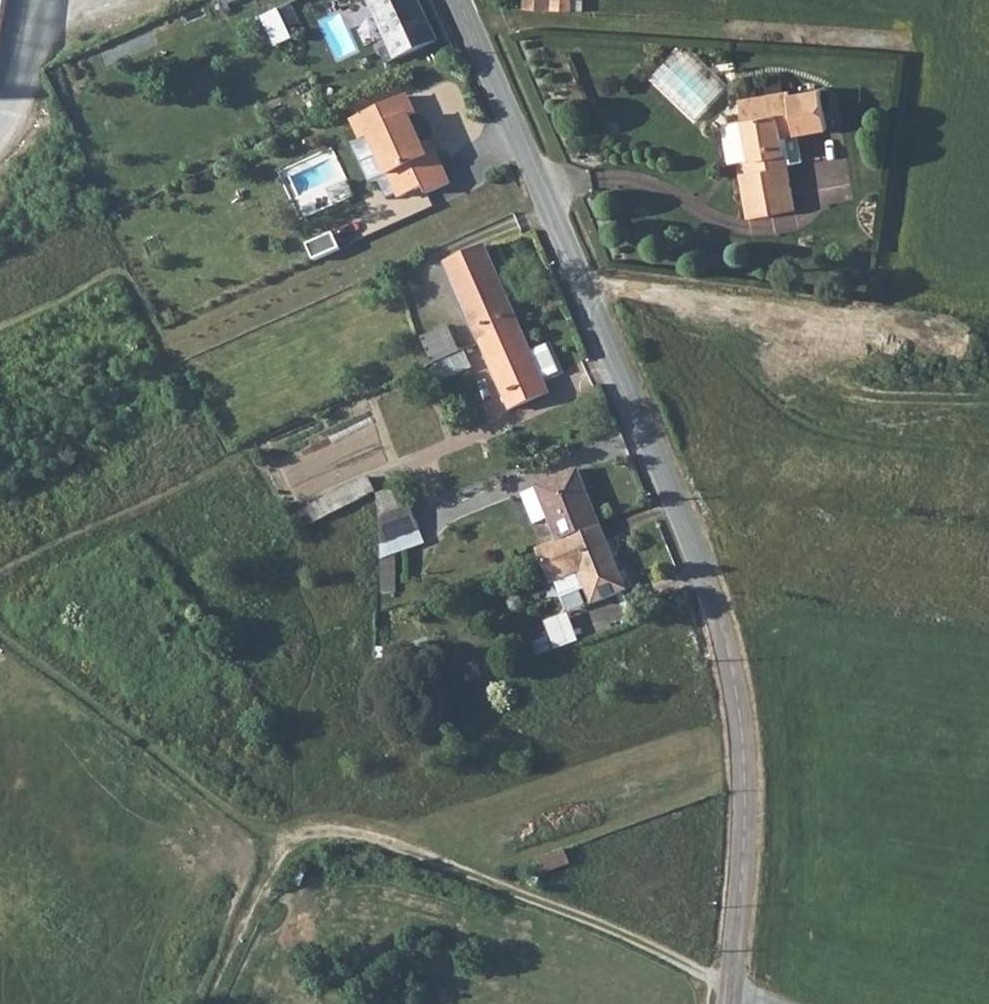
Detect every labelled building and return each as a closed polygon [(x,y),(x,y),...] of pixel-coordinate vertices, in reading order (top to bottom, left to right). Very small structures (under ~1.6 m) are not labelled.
[(10,0),(0,0),(0,76),(10,0)] [(358,6),(376,51),(394,44),(400,57),(432,42),(414,0),(363,0),(364,3),(358,6)] [(262,47),(278,39),(265,11),(249,18),(262,47)] [(344,19),(342,15),(312,28),(314,35),(320,32),(324,39),(342,31),(338,22),(344,19)] [(394,44),(376,51),(382,65),(400,57),(394,44)] [(741,223),(790,213),(777,141),(820,133),(813,94),(785,99),(780,95),(730,104),(743,177),(734,179),(741,223)] [(404,98),(350,124),(358,141),(366,137),(385,178),(387,177),(397,199),(421,189),(424,196),(447,185),(433,154),(424,158),(420,149),(406,119),(412,116),(404,98)] [(420,149),(424,158),(433,154),(429,145),(420,149)] [(339,252),(332,236),(305,248),(312,264),(339,252)] [(473,346),(512,328),(479,251),(439,268),(473,346)] [(503,413),(543,396),(536,381),(525,356),(512,328),(473,346),(503,413)] [(443,331),(416,343),(426,367),(454,354),(443,331)] [(540,350),(525,356),(536,381),(551,375),(540,350)] [(553,544),(562,540),(595,527),(572,472),(533,487),(531,491),(525,496),(517,497),(528,525),(544,520),(553,544)] [(373,477),(302,508),(309,524),(380,492),(373,477)] [(421,532),(411,510),(383,521),(384,546),(421,532)] [(587,604),(621,590),(595,527),(533,553),(545,584),(575,572),(581,589),(587,604)] [(396,575),(396,554),(384,554),(384,575),(396,575)] [(575,572),(551,581),(558,598),(581,589),(575,572)] [(539,622),(552,659),(576,651),(563,614),(539,622)] [(549,877),(573,868),(568,854),(543,863),(549,877)]
